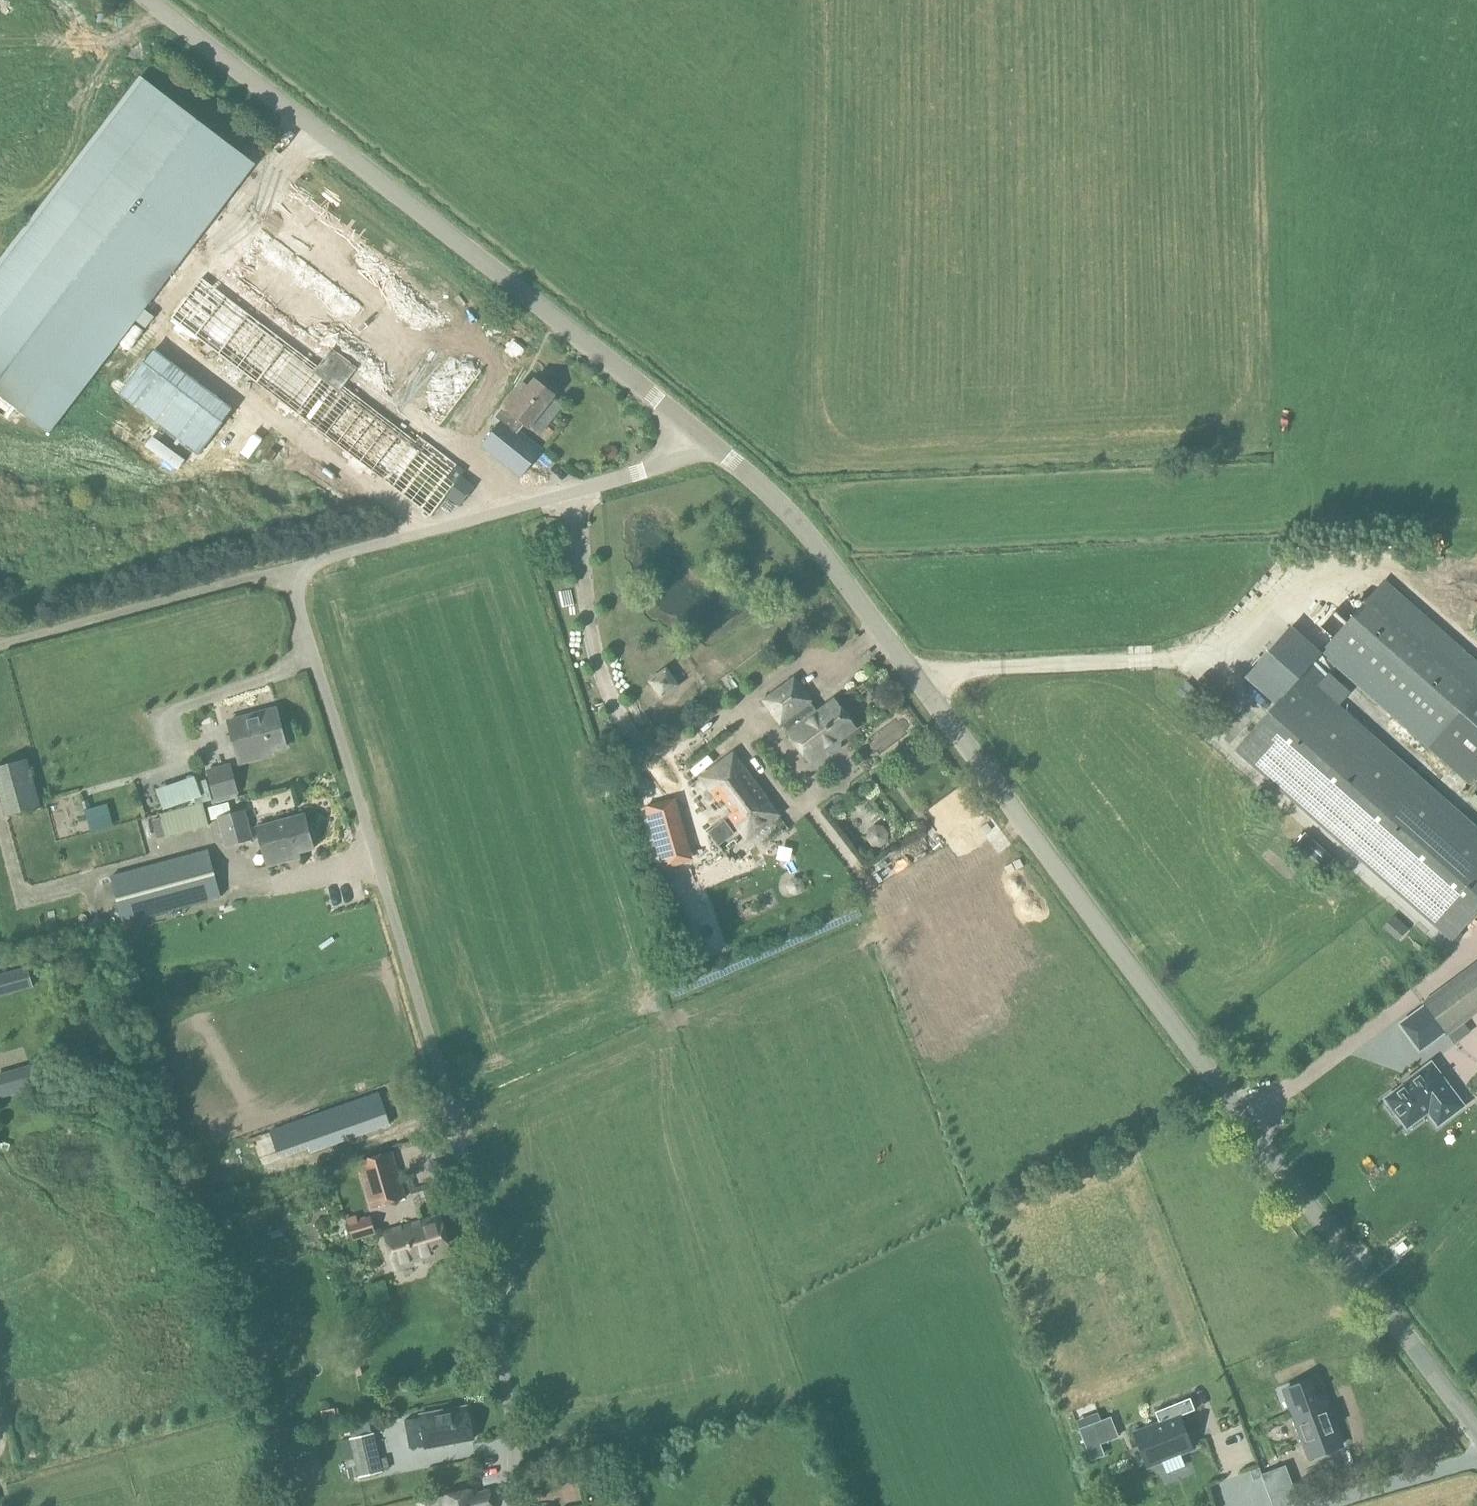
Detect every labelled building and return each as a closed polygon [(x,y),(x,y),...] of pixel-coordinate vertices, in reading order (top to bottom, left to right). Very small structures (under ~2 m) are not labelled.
[(247,162),(129,79),(98,123),(109,131),(108,176),(115,180),(26,305),(26,315),(18,297),(0,284),(0,410),(5,408),(44,435),(106,347),(129,347),(141,329),(132,323),(145,323),(145,313),(133,313),(141,310),(160,283),(169,279),(163,264),(181,257),(247,162)] [(389,481),(417,441),(342,388),(352,374),(384,397),(448,305),(279,187),(218,274),(324,348),(315,360),(218,292),(185,338),(389,481)] [(183,325),(195,306),(183,299),(171,318),(183,325)] [(429,396),(417,414),(437,427),(474,368),(459,359),(448,377),(429,365),(415,387),(429,396)] [(554,395),(536,380),(530,388),(524,383),(504,408),(505,409),(498,418),(502,422),(484,445),(523,476),(541,453),(518,434),(526,425),(529,427),(554,395)] [(421,503),(435,487),(406,461),(391,477),(421,503)] [(657,665),(646,674),(659,690),(670,681),(657,665)] [(817,713),(809,701),(810,700),(795,679),(766,700),(781,722),(783,720),(792,732),(790,733),(811,761),(856,728),(835,700),(817,713)] [(257,721),(256,714),(229,722),(239,761),(260,756),(259,750),(271,747),(271,750),(286,746),(278,716),(257,721)] [(779,813),(733,755),(703,778),(718,796),(724,792),(738,810),(732,816),(748,837),(779,813)] [(4,816),(40,807),(27,759),(0,766),(0,801),(4,816)] [(214,796),(240,789),(233,761),(207,768),(214,796)] [(1415,796),(1379,814),(1433,925),(1468,904),(1415,796)] [(862,824),(878,815),(867,797),(851,807),(862,824)] [(134,819),(141,841),(200,823),(193,800),(134,819)] [(671,800),(646,807),(663,868),(688,861),(671,800)] [(226,844),(253,837),(245,808),(218,816),(226,844)] [(268,865),(289,860),(288,855),(313,849),(304,815),(258,827),(268,865)] [(711,841),(724,834),(718,821),(704,827),(711,841)] [(715,923),(723,941),(745,932),(740,921),(723,928),(710,897),(764,875),(753,848),(658,887),(666,905),(681,898),(702,950),(718,944),(709,922),(698,927),(693,914),(704,909),(711,924),(715,923)] [(125,918),(219,893),(208,853),(115,878),(125,918)] [(791,880),(789,886),(792,892),(797,894),(803,892),(806,885),(803,879),(797,877),(791,880)] [(1476,1014),(1476,962),(1422,1003),(1446,1036),(1476,1014)] [(0,974),(0,995),(33,986),(27,966),(0,974)] [(9,1045),(4,1027),(0,1029),(0,1048),(9,1045)] [(1415,1077),(1385,1099),(1388,1102),(1386,1106),(1393,1115),(1398,1115),(1407,1127),(1411,1125),(1415,1127),(1423,1120),(1423,1116),(1428,1112),(1438,1125),(1450,1116),(1464,1106),(1431,1063),(1414,1076),(1415,1077)] [(31,1064),(20,1067),(26,1090),(37,1086),(31,1064)] [(313,1153),(393,1125),(381,1092),(270,1131),(277,1155),(309,1144),(313,1153)] [(392,1154),(360,1163),(373,1205),(406,1196),(392,1154)] [(357,1216),(348,1218),(354,1240),(366,1237),(366,1234),(376,1231),(371,1217),(359,1220),(357,1216)] [(398,1269),(451,1254),(440,1217),(387,1231),(398,1269)] [(1193,1383),(1157,1391),(1164,1420),(1213,1411),(1207,1383),(1220,1381),(1216,1364),(1191,1370),(1193,1383)] [(1310,1456),(1341,1445),(1317,1379),(1286,1390),(1310,1456)] [(417,1414),(422,1443),(468,1433),(463,1405),(417,1414)] [(1093,1424),(1079,1429),(1087,1448),(1100,1443),(1093,1424)] [(359,1474),(381,1469),(374,1434),(352,1439),(359,1474)] [(1260,1468),(1250,1471),(1254,1480),(1262,1477),(1262,1476),(1262,1475),(1260,1468)] [(476,1490),(441,1498),(442,1505),(492,1505),(489,1491),(477,1494),(476,1490)] [(1270,1499),(1273,1505),(1290,1505),(1298,1503),(1293,1490),(1270,1499)]
